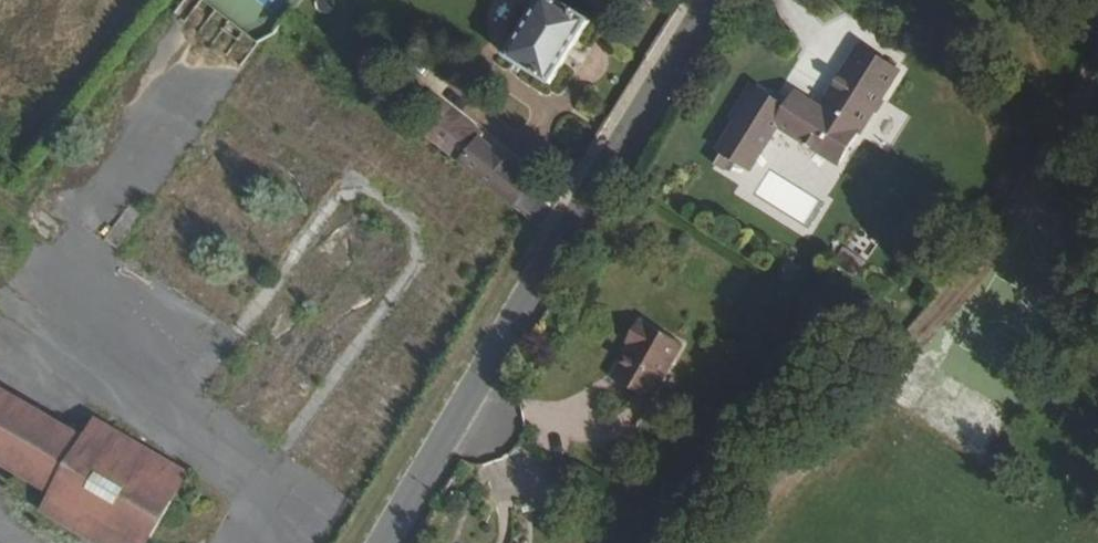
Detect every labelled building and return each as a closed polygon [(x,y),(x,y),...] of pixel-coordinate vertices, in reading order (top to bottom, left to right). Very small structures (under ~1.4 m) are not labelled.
[(498,53),(541,80),(581,16),(555,0),(531,0),(498,53)] [(903,6),(905,4),(915,11),(922,0),(894,0),(903,6)] [(784,128),(752,108),(731,142),(737,146),(717,178),(744,196),(772,152),(833,188),(890,96),(852,73),(816,130),(793,116),(784,128)] [(409,134),(512,212),(518,203),(509,196),(519,182),(441,122),(433,131),(419,121),(409,134)] [(849,246),(868,259),(879,243),(860,230),(849,246)] [(838,255),(855,274),(865,265),(848,246),(838,255)] [(691,342),(644,316),(630,341),(635,344),(617,376),(660,401),(691,342)] [(892,406),(982,460),(1025,388),(1001,374),(986,397),(921,358),(892,406)] [(42,483),(39,488),(32,495),(106,542),(128,542),(181,458),(159,442),(89,402),(77,425),(0,379),(0,457),(42,483)]
